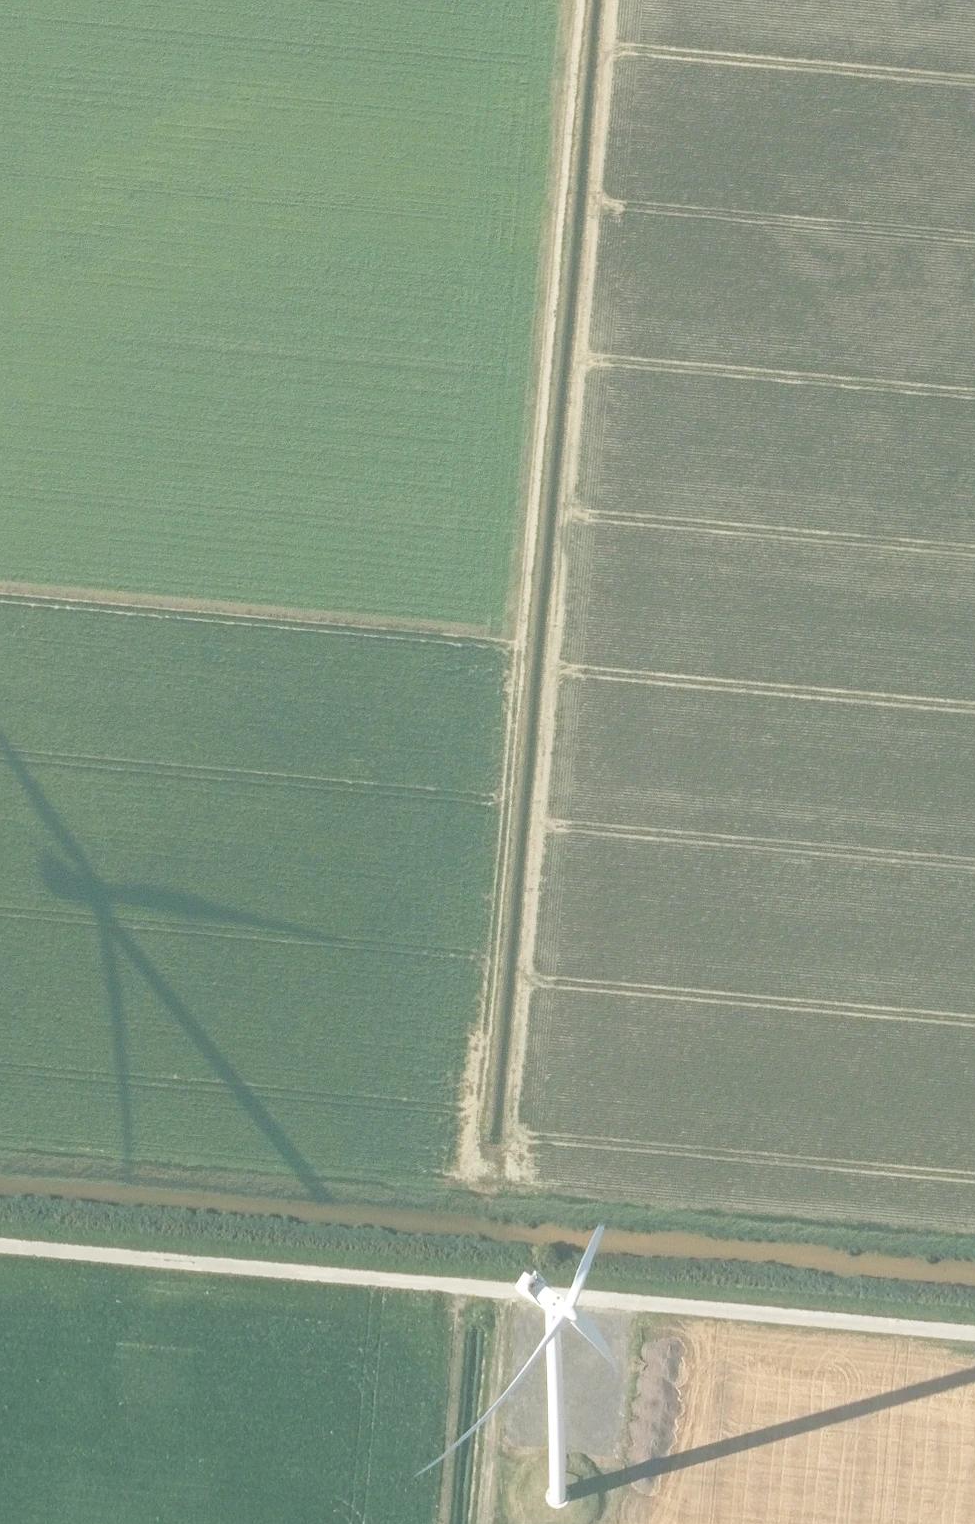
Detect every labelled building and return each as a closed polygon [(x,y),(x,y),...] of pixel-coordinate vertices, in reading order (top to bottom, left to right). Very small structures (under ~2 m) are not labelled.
[(550,1498),(550,1499),(550,1500),(550,1501),(550,1502),(551,1502),(551,1503),(551,1504),(552,1504),(552,1505),(553,1505),(553,1506),(554,1506),(555,1506),(555,1507),(556,1507),(557,1507),(558,1507),(559,1507),(560,1507),(561,1507),(562,1506),(563,1506),(564,1505),(565,1504),(566,1503),(566,1502),(566,1501),(567,1500),(567,1499),(567,1498),(567,1497),(566,1496),(566,1495),(566,1494),(565,1494),(565,1493),(564,1493),(564,1492),(563,1492),(563,1491),(562,1491),(561,1491),(560,1490),(559,1490),(558,1490),(557,1490),(556,1490),(555,1491),(554,1491),(553,1492),(552,1493),(551,1494),(551,1495),(550,1496),(550,1497),(550,1498)]
